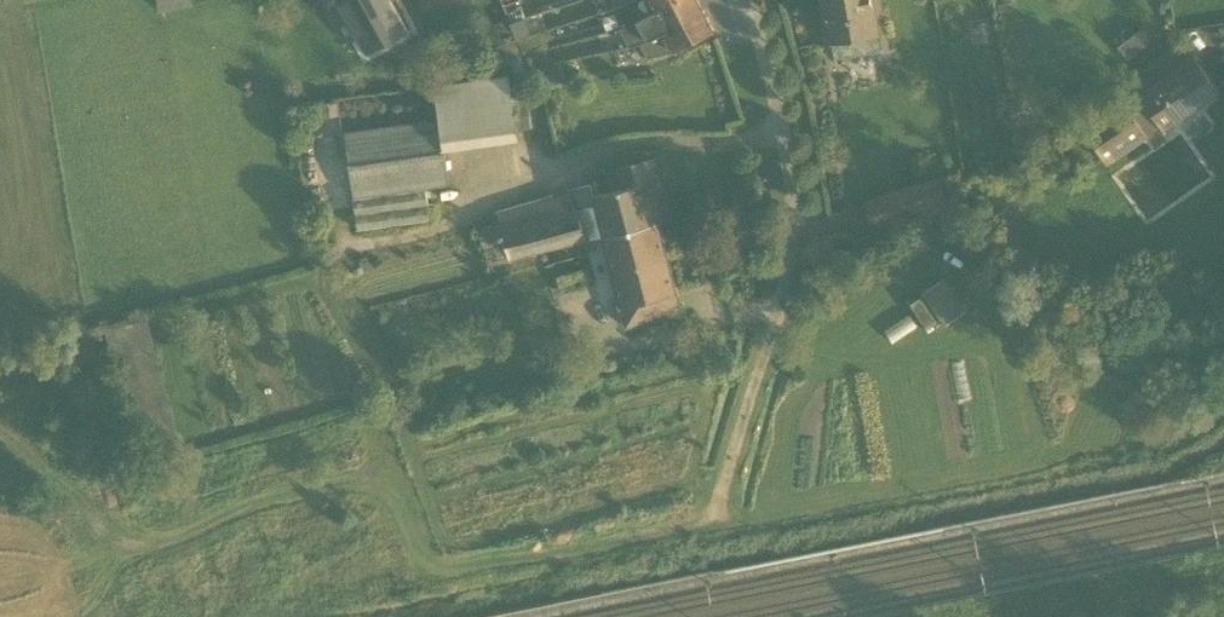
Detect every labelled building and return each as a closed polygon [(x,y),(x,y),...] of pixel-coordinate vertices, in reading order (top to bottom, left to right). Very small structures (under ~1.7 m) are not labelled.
[(156,13),(192,6),(190,0),(154,0),(156,13)] [(406,42),(385,0),(328,0),(347,37),(361,30),(375,58),(406,42)] [(632,0),(613,0),(617,8),(632,0)] [(680,0),(632,0),(617,8),(626,27),(680,0)] [(639,42),(653,38),(704,13),(697,0),(680,0),(626,27),(620,30),(629,46),(639,42)] [(881,35),(875,0),(824,0),(832,44),(881,35)] [(675,52),(714,32),(704,13),(653,38),(639,42),(648,58),(675,52)] [(524,18),(511,24),(518,40),(530,35),(524,18)] [(1142,28),(1117,47),(1127,60),(1152,41),(1142,28)] [(548,30),(530,35),(518,40),(520,43),(525,55),(545,49),(542,41),(551,39),(548,30)] [(538,82),(520,43),(505,48),(513,76),(514,76),(519,96),(533,92),(531,82),(538,82)] [(550,66),(545,49),(525,55),(532,70),(550,66)] [(1123,101),(1083,129),(1108,166),(1147,138),(1154,148),(1168,140),(1163,132),(1219,94),(1192,56),(1137,94),(1144,103),(1131,112),(1123,101)] [(550,66),(532,70),(538,82),(543,82),(563,77),(560,63),(550,66)] [(439,119),(344,131),(358,230),(429,220),(425,188),(449,185),(444,151),(519,140),(517,129),(531,127),(528,108),(515,110),(510,74),(435,84),(439,119)] [(488,265),(601,238),(659,222),(670,219),(654,160),(606,173),(610,192),(594,196),(591,183),(496,211),(499,224),(478,229),(488,265)] [(625,328),(682,313),(659,222),(601,238),(625,328)] [(856,256),(874,253),(871,237),(854,240),(856,256)] [(945,271),(908,296),(928,324),(965,299),(945,271)] [(884,320),(894,335),(920,318),(910,303),(884,320)]
